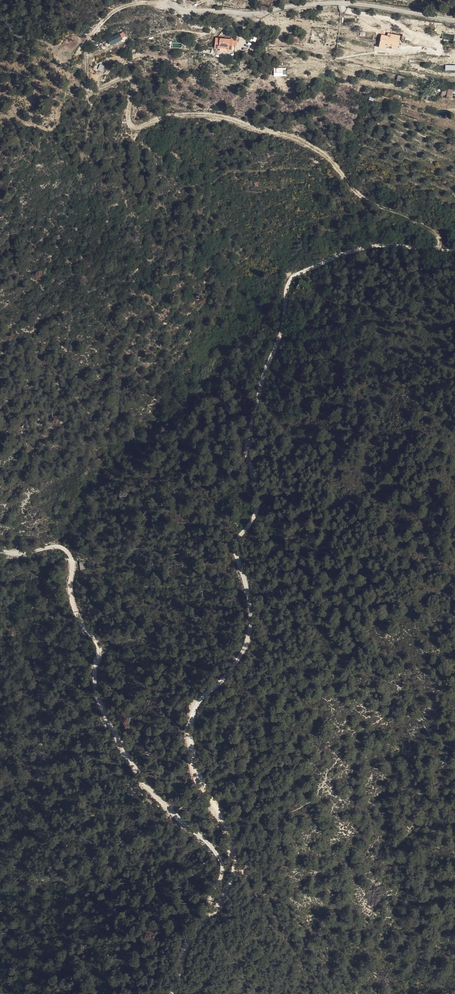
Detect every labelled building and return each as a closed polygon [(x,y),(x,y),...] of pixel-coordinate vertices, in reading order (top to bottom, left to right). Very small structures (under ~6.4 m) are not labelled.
[(123,31),(107,39),(110,45),(126,37),(123,31)] [(395,39),(384,36),(383,41),(386,42),(384,52),(391,53),(391,51),(397,53),(397,54),(402,56),(405,42),(395,40),(395,39)] [(237,58),(241,59),(241,54),(241,48),(223,47),(222,57),(228,58),(228,56),(236,56),(237,58)] [(273,68),(274,76),(286,76),(286,67),(273,68)] [(268,188),(269,183),(257,182),(257,194),(270,195),(271,189),(268,188)] [(225,333),(219,327),(207,341),(214,346),(225,333)]
